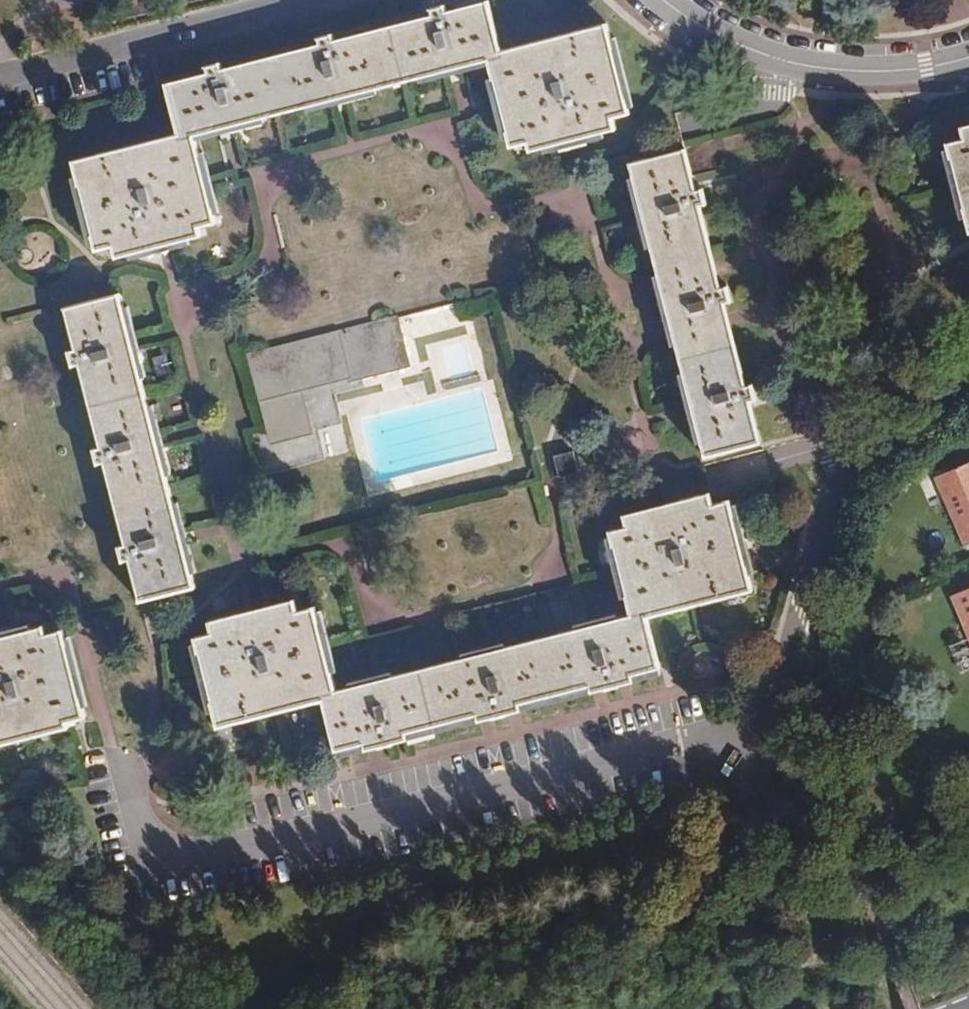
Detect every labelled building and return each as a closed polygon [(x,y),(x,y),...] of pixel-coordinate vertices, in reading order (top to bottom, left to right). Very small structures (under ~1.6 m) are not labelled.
[(213,222),(191,135),(488,59),(509,146),(527,141),(530,151),(613,129),(609,117),(626,112),(604,26),(501,52),(488,2),(448,12),(446,7),(431,11),(432,16),(334,42),(331,36),(317,39),(318,46),(220,71),(218,65),(203,69),(205,75),(166,85),(178,135),(73,163),(95,250),(113,246),(116,257),(200,236),(197,226),(213,222)] [(968,232),(968,231),(968,126),(962,128),(965,140),(947,145),(968,232)] [(631,165),(704,456),(758,442),(748,401),(754,399),(750,385),(744,387),(722,303),(729,301),(725,287),(719,289),(698,205),(704,203),(700,190),(694,192),(683,151),(631,165)] [(128,561),(138,601),(192,588),(118,296),(64,309),(75,351),(69,353),(72,367),(79,365),(99,449),(93,450),(97,465),(103,463),(124,546),(118,547),(122,563),(128,561)] [(395,320),(249,356),(270,444),(309,434),(299,391),(352,378),(353,380),(407,367),(395,320)] [(968,545),(968,462),(936,476),(948,503),(944,505),(962,548),(968,545)] [(217,727),(322,700),(335,750),(362,744),(364,751),(406,740),(404,733),(475,714),(478,722),(519,711),(517,703),(588,684),(590,692),(632,681),(630,674),(659,667),(646,615),(749,589),(727,503),(711,507),(707,493),(623,515),(626,528),(609,533),(630,614),(333,691),(312,609),(296,614),(292,601),(209,622),(213,634),(195,639),(217,727)] [(949,596),(967,638),(968,637),(968,588),(949,596)] [(59,633),(43,637),(41,629),(0,639),(0,744),(66,727),(64,721),(81,717),(59,633)]
